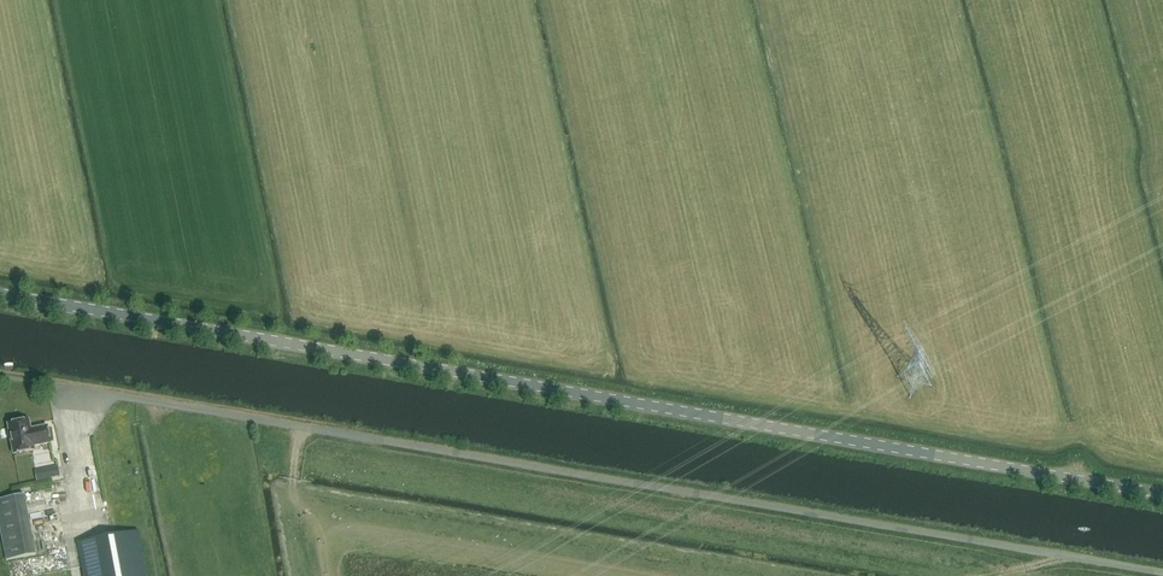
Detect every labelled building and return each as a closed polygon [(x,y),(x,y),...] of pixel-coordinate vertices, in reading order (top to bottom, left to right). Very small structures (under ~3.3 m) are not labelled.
[(8,424),(14,454),(35,450),(34,446),(51,443),(48,426),(31,429),(29,420),(8,424)] [(60,477),(58,466),(35,471),(38,481),(60,477)] [(0,498),(0,520),(9,561),(38,555),(25,493),(0,498)] [(139,531),(78,542),(84,575),(148,575),(139,531)]
